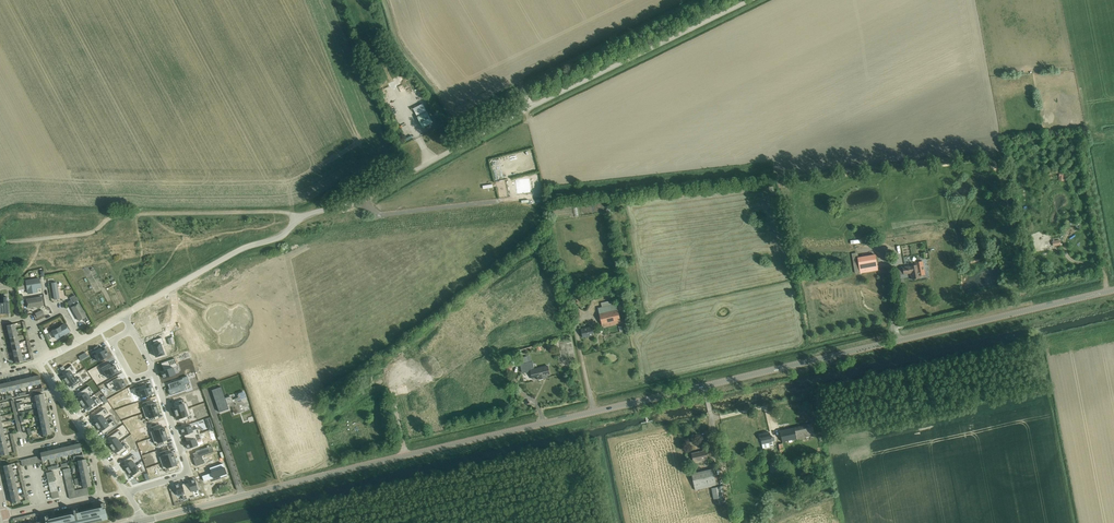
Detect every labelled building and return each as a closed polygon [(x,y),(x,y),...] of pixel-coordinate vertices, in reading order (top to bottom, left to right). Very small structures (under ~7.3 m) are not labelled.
[(427,111),(423,103),(413,109),(423,128),(433,122),(427,111)] [(1068,173),(1059,173),(1059,181),(1064,181),(1064,177),(1068,177),(1068,173)] [(516,193),(521,193),(521,182),(513,182),(513,190),(516,190),(516,193)] [(859,272),(877,269),(875,255),(858,257),(860,269),(858,269),(859,272)] [(920,276),(925,275),(923,261),(917,262),(918,265),(902,267),(904,274),(911,273),(912,280),(920,278),(920,276)] [(26,280),(28,293),(38,292),(37,288),(41,287),(40,278),(26,280)] [(24,282),(17,283),(18,290),(25,289),(24,282)] [(57,282),(51,282),(54,299),(60,298),(57,282)] [(589,292),(590,297),(610,293),(609,288),(589,292)] [(43,296),(27,299),(29,308),(45,305),(43,296)] [(9,313),(8,301),(7,301),(6,297),(3,297),(4,301),(0,302),(0,313),(9,313)] [(609,305),(608,301),(601,303),(602,307),(598,308),(602,327),(621,323),(618,310),(616,304),(609,305)] [(80,302),(72,307),(79,321),(88,316),(80,302)] [(42,309),(35,312),(37,317),(44,314),(42,309)] [(66,323),(52,331),(56,339),(70,331),(66,323)] [(7,325),(8,332),(16,330),(14,324),(7,325)] [(581,329),(583,338),(594,335),(592,327),(581,329)] [(43,330),(48,340),(51,338),(48,333),(45,329),(43,330)] [(10,338),(11,344),(19,343),(17,336),(10,338)] [(155,344),(153,345),(157,356),(166,353),(162,344),(165,343),(162,337),(153,340),(155,344)] [(105,349),(102,351),(100,348),(91,353),(93,356),(95,356),(98,361),(109,355),(105,349)] [(13,350),(14,357),(22,355),(20,349),(13,350)] [(22,355),(14,357),(16,363),(23,361),(22,355)] [(521,364),(522,367),(523,373),(531,372),(533,379),(538,378),(538,380),(544,378),(544,376),(550,375),(548,366),(531,370),(530,365),(529,362),(528,356),(520,358),(521,364)] [(166,370),(161,371),(163,378),(175,374),(173,368),(177,366),(175,358),(163,362),(166,370)] [(109,364),(100,369),(102,372),(104,372),(107,378),(118,371),(115,365),(111,367),(109,364)] [(64,375),(62,376),(65,381),(74,376),(71,372),(74,369),(72,365),(62,372),(64,375)] [(369,375),(364,376),(366,382),(381,379),(378,367),(368,370),(369,375)] [(39,375),(32,377),(34,385),(41,383),(39,375)] [(74,376),(65,381),(69,387),(71,385),(73,388),(83,381),(80,377),(76,380),(74,376)] [(182,378),(182,379),(167,384),(169,389),(168,390),(170,395),(187,389),(185,384),(190,383),(187,376),(182,378)] [(32,377),(25,378),(27,386),(34,385),(32,377)] [(118,377),(106,384),(109,389),(114,386),(116,390),(126,385),(123,379),(120,381),(118,377)] [(25,378),(19,380),(21,388),(27,386),(25,378)] [(19,380),(12,381),(14,390),(21,388),(19,380)] [(12,381),(6,383),(8,391),(14,390),(12,381)] [(144,385),(132,389),(134,395),(139,393),(140,398),(152,394),(150,387),(146,389),(144,385)] [(80,397),(77,399),(81,404),(90,398),(88,394),(92,391),(89,386),(78,394),(80,397)] [(221,387),(211,390),(219,412),(229,409),(228,407),(232,405),(235,413),(244,410),(243,407),(248,405),(244,391),(239,393),(237,396),(238,398),(233,399),(232,397),(225,399),(221,387)] [(35,395),(36,402),(44,400),(43,394),(35,395)] [(90,398),(81,404),(85,409),(87,407),(89,411),(101,403),(97,398),(93,401),(90,398)] [(176,406),(173,407),(175,413),(188,408),(186,402),(185,403),(184,399),(174,403),(176,406)] [(36,402),(38,409),(46,407),(44,400),(36,402)] [(143,407),(142,407),(144,413),(157,409),(155,403),(152,404),(151,400),(142,403),(143,407)] [(38,409),(39,415),(47,414),(46,407),(38,409)] [(95,419),(93,421),(97,426),(106,420),(103,416),(108,413),(104,408),(93,416),(95,419)] [(188,408),(175,413),(177,419),(180,418),(181,422),(190,419),(189,415),(190,414),(188,408)] [(157,409),(144,413),(146,419),(148,419),(149,422),(158,419),(157,415),(159,415),(157,409)] [(39,415),(40,422),(49,420),(47,414),(39,415)] [(40,422),(42,429),(50,427),(49,420),(40,422)] [(106,420),(97,426),(100,431),(102,430),(105,433),(116,425),(113,420),(108,424),(106,420)] [(780,431),(782,442),(814,435),(811,424),(780,431)] [(152,431),(150,432),(152,438),(166,433),(164,427),(161,428),(160,425),(151,428),(152,431)] [(191,426),(181,429),(183,435),(185,434),(187,438),(200,433),(198,428),(192,430),(191,426)] [(50,427),(42,429),(43,436),(51,434),(50,427)] [(110,441),(108,443),(111,448),(120,442),(117,439),(123,435),(119,430),(108,438),(110,441)] [(166,433),(152,438),(154,444),(156,443),(157,447),(166,444),(165,440),(168,439),(166,433)] [(188,441),(185,442),(187,448),(198,445),(196,440),(201,438),(200,433),(187,438),(188,441)] [(763,449),(769,447),(768,443),(772,442),(770,433),(760,435),(763,449)] [(120,442),(111,448),(115,453),(117,451),(119,454),(128,448),(126,444),(122,446),(120,442)] [(80,443),(73,445),(75,453),(82,451),(80,443)] [(73,445),(66,446),(68,455),(75,453),(73,445)] [(66,446),(60,448),(62,456),(68,455),(66,446)] [(196,453),(193,454),(194,458),(193,458),(196,466),(204,463),(202,456),(214,452),(212,446),(196,451),(196,453)] [(0,449),(0,451),(1,456),(9,454),(7,448),(0,449)] [(60,448),(53,450),(55,458),(62,456),(60,448)] [(49,459),(55,458),(53,450),(47,451),(49,459)] [(161,457),(159,457),(161,463),(175,458),(172,452),(170,453),(169,450),(159,453),(161,457)] [(692,454),(694,462),(708,459),(706,450),(692,454)] [(49,459),(47,451),(40,453),(42,461),(49,459)] [(126,464),(124,466),(127,471),(135,465),(132,461),(136,459),(133,455),(124,461),(126,464)] [(40,456),(31,458),(32,464),(41,462),(40,456)] [(32,464),(31,458),(21,460),(22,466),(32,464)] [(175,458),(161,463),(163,469),(165,468),(166,472),(175,469),(174,465),(177,464),(175,458)] [(77,461),(79,467),(87,465),(86,459),(77,461)] [(211,473),(202,476),(204,482),(220,476),(221,478),(227,476),(223,463),(210,468),(211,473)] [(4,466),(5,472),(12,470),(11,464),(4,466)] [(79,467),(80,474),(89,472),(87,465),(79,467)] [(135,465),(127,471),(131,476),(133,474),(135,477),(144,471),(142,467),(138,469),(135,465)] [(692,474),(695,490),(717,485),(713,469),(692,474)] [(80,474),(82,480),(90,479),(89,472),(80,474)] [(90,479),(82,480),(83,488),(91,486),(90,479)] [(189,484),(185,485),(189,498),(194,497),(193,491),(197,490),(194,479),(188,481),(189,484)] [(181,483),(175,485),(178,496),(182,494),(184,500),(189,498),(185,485),(182,486),(181,483)] [(712,488),(714,499),(722,497),(720,487),(712,488)] [(87,488),(75,490),(74,491),(76,497),(89,494),(87,488)] [(18,495),(11,497),(12,503),(20,502),(18,495)] [(95,504),(96,510),(98,520),(107,518),(105,508),(104,508),(103,503),(95,504)] [(71,515),(72,522),(81,522),(79,513),(76,514),(75,509),(73,510),(74,515),(71,515)] [(96,510),(87,512),(90,522),(98,520),(96,510)] [(79,513),(81,522),(87,522),(90,522),(87,512),(79,513)] [(54,519),(53,514),(44,516),(45,521),(46,522),(55,522),(54,519)]
